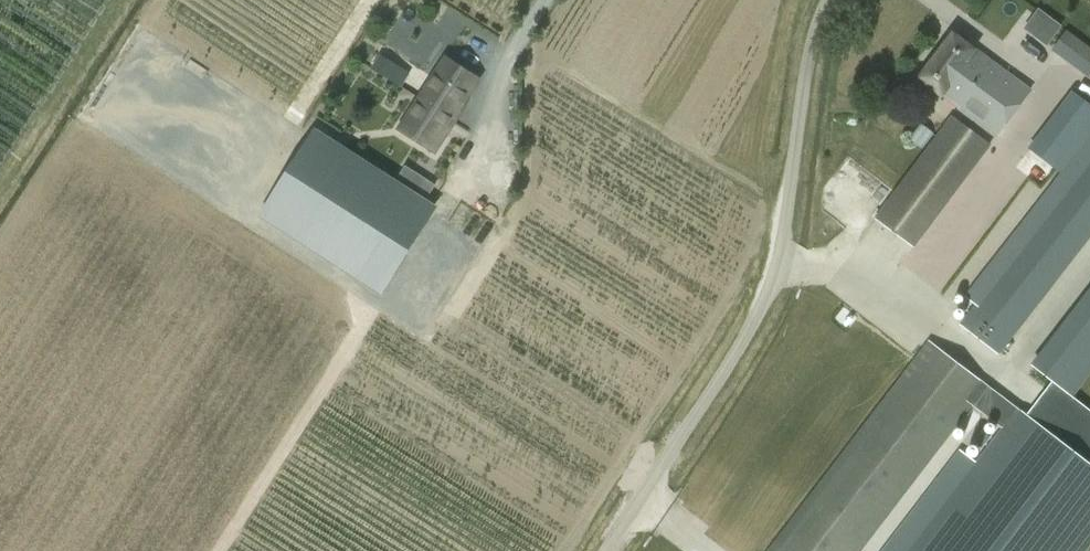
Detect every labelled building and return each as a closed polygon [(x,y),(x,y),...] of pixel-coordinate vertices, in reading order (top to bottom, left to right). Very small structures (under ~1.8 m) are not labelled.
[(1037,5),(1022,26),(1047,44),(1062,24),(1037,5)] [(1066,30),(1051,50),(1087,78),(1089,74),(1089,48),(1066,30)] [(1029,91),(952,33),(919,78),(996,134),(1029,91)] [(379,54),(371,67),(384,76),(393,62),(379,54)] [(464,106),(463,105),(480,79),(443,56),(397,129),(435,153),(464,106)] [(1029,149),(1060,173),(1089,135),(1089,106),(1073,92),(1029,149)] [(990,145),(950,116),(874,217),(914,247),(990,145)] [(317,134),(268,210),(382,283),(431,207),(317,134)] [(1006,347),(1089,238),(1089,135),(1060,173),(964,297),(975,305),(959,325),(999,354),(1006,347)] [(1033,368),(1072,398),(1089,375),(1089,295),(1033,368)] [(1076,402),(1056,387),(1031,419),(932,342),(930,342),(770,550),(858,550),(972,403),(1006,430),(913,550),(1086,550),(1089,545),(1089,413),(1076,402)] [(982,431),(974,441),(981,447),(989,437),(982,431)]
